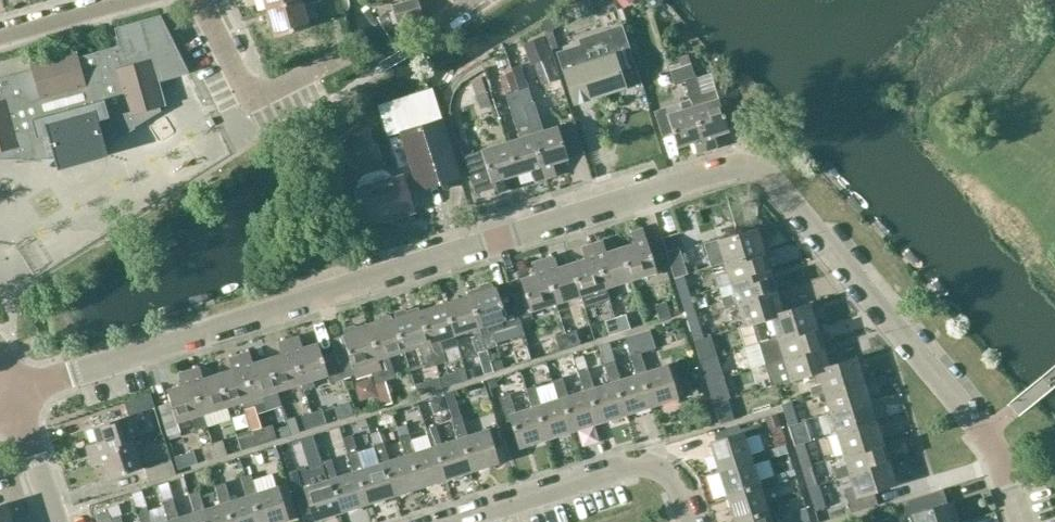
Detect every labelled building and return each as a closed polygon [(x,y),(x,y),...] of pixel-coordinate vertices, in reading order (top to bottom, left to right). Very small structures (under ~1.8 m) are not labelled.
[(267,8),(299,0),(265,0),(267,8)] [(267,8),(273,33),(307,25),(301,4),(318,0),(299,0),(267,8)] [(417,0),(410,0),(392,6),(401,34),(423,21),(417,0)] [(165,105),(159,82),(189,73),(160,14),(114,28),(119,45),(78,57),(76,52),(30,65),(31,70),(0,79),(0,160),(56,159),(58,164),(105,150),(104,145),(161,112),(160,107),(165,105)] [(581,46),(557,54),(574,104),(627,86),(618,60),(632,55),(623,24),(578,39),(581,46)] [(548,53),(542,38),(525,45),(531,59),(548,53)] [(695,79),(691,64),(680,68),(685,82),(690,100),(693,107),(707,150),(717,147),(714,136),(729,131),(725,118),(739,113),(730,86),(716,91),(710,74),(695,79)] [(506,78),(501,80),(505,93),(517,89),(510,67),(503,70),(504,74),(506,78)] [(680,68),(670,71),(675,85),(685,82),(680,68)] [(524,72),(515,75),(517,83),(516,83),(518,91),(520,91),(524,105),(531,135),(546,178),(556,175),(553,163),(568,159),(558,126),(543,131),(533,102),(529,88),(524,72)] [(520,138),(508,142),(517,174),(532,169),(536,181),(546,178),(531,135),(518,91),(506,95),(520,138)] [(707,150),(693,107),(690,100),(666,108),(655,111),(663,136),(673,133),(677,147),(693,142),(697,153),(707,150)] [(460,176),(442,119),(401,131),(418,188),(460,176)] [(482,150),(464,156),(475,192),(493,186),(496,193),(506,190),(503,178),(517,174),(508,142),(482,150)] [(359,190),(355,191),(365,221),(391,212),(392,214),(412,208),(402,176),(394,179),(393,177),(390,174),(384,172),(379,172),(368,176),(363,178),(360,184),(358,188),(359,190)] [(724,263),(764,250),(760,237),(763,236),(760,228),(757,229),(718,241),(704,244),(708,257),(712,267),(724,263)] [(635,243),(621,247),(631,279),(656,271),(667,268),(657,237),(646,240),(645,239),(642,229),(632,232),(635,243)] [(313,241),(310,231),(298,235),(301,245),(313,241)] [(606,287),(631,279),(621,247),(606,252),(603,241),(592,244),(606,287)] [(571,263),(581,295),(585,308),(610,300),(606,287),(592,244),(583,247),(586,258),(571,263)] [(666,252),(674,278),(684,275),(688,274),(679,248),(666,252)] [(724,263),(727,273),(714,277),(717,287),(731,283),(771,270),(767,258),(770,257),(767,249),(764,250),(724,263)] [(553,257),(542,260),(556,303),(581,295),(571,263),(556,268),(553,257)] [(556,303),(542,260),(532,263),(536,274),(520,279),(530,311),(556,303)] [(774,269),(771,270),(731,283),(734,294),(721,298),(724,308),(737,304),(778,290),(774,278),(777,277),(774,269)] [(690,297),(684,275),(674,278),(681,300),(690,297)] [(495,287),(470,295),(487,349),(497,346),(493,331),(490,332),(488,324),(505,319),(495,287)] [(744,326),(770,317),(783,313),(783,312),(785,311),(781,298),(784,297),(781,289),(778,290),(737,304),(744,326)] [(487,349),(470,295),(445,303),(455,335),(472,330),(474,337),(472,338),(476,353),(487,349)] [(697,317),(690,297),(681,300),(687,320),(697,317)] [(660,319),(670,316),(666,302),(656,305),(660,319)] [(455,335),(445,303),(419,311),(436,365),(447,361),(442,347),(440,348),(437,340),(455,335)] [(810,303),(785,311),(783,312),(783,313),(770,317),(774,328),(761,332),(764,342),(777,337),(816,325),(817,325),(813,312),(816,311),(813,303),(810,304),(810,303)] [(436,365),(419,311),(408,314),(407,311),(404,310),(396,312),(395,315),(396,318),(394,319),(404,351),(421,345),(424,353),(422,354),(426,368),(436,365)] [(626,315),(616,318),(620,332),(630,329),(626,315)] [(703,338),(697,317),(687,320),(694,341),(703,338)] [(620,332),(616,318),(606,321),(610,335),(620,332)] [(404,351),(394,319),(368,327),(385,381),(396,377),(392,363),(389,364),(387,356),(404,351)] [(764,342),(761,343),(744,348),(750,368),(767,363),(824,345),(820,332),(823,331),(821,323),(817,325),(816,325),(777,337),(764,342)] [(347,346),(334,350),(343,378),(355,375),(359,388),(375,383),(375,384),(385,381),(368,327),(343,335),(347,346)] [(576,330),(566,333),(570,348),(580,344),(576,330)] [(631,356),(637,375),(641,373),(651,406),(678,398),(667,365),(647,371),(641,353),(656,348),(650,330),(625,338),(631,356)] [(570,348),(566,333),(556,337),(561,351),(570,348)] [(289,339),(303,382),(305,389),(315,386),(313,379),(328,375),(330,383),(343,378),(334,350),(321,354),(318,343),(303,347),(299,336),(289,339)] [(705,338),(703,338),(694,341),(700,359),(711,356),(705,338)] [(278,390),(303,382),(289,339),(279,342),(282,354),(268,358),(278,390)] [(827,344),(824,345),(767,363),(774,385),(817,372),(830,368),(830,367),(831,366),(827,353),(830,352),(827,344)] [(249,352),(239,355),(252,398),(253,398),(255,406),(265,403),(262,395),(278,390),(268,358),(252,363),(249,352)] [(252,398),(239,355),(229,358),(232,369),(217,374),(227,406),(241,402),(243,409),(255,406),(253,398),(252,398)] [(718,378),(711,356),(700,359),(707,382),(718,378)] [(813,396),(824,392),(864,379),(860,366),(863,365),(860,357),(857,358),(857,357),(831,366),(830,367),(830,368),(817,372),(821,384),(810,387),(813,396)] [(605,365),(611,383),(615,381),(625,414),(651,406),(641,373),(637,375),(620,380),(614,362),(605,365)] [(199,367),(189,370),(202,414),(203,413),(207,427),(231,420),(227,406),(217,374),(203,378),(199,367)] [(202,414),(189,370),(179,373),(183,385),(167,390),(177,421),(191,417),(195,431),(206,427),(202,414)] [(579,373),(584,391),(588,390),(598,423),(625,414),(615,381),(611,383),(594,388),(588,370),(579,373)] [(572,431),(598,423),(588,390),(584,391),(568,396),(562,378),(553,381),(558,399),(562,397),(572,431)] [(725,401),(718,378),(707,382),(714,404),(723,402),(725,401)] [(867,378),(864,379),(824,392),(830,412),(871,400),(867,387),(870,386),(867,378)] [(537,387),(527,390),(520,392),(524,404),(531,402),(532,407),(535,406),(546,439),(572,431),(562,397),(558,399),(542,404),(537,387)] [(154,407),(150,394),(124,402),(128,415),(154,407)] [(535,406),(532,407),(515,412),(510,395),(500,398),(506,416),(509,415),(519,447),(546,439),(535,406)] [(871,400),(830,412),(825,414),(831,435),(837,433),(878,421),(874,408),(877,407),(875,399),(871,400)] [(171,402),(159,406),(168,435),(180,431),(171,402)] [(729,421),(723,402),(714,404),(720,424),(729,421)] [(782,405),(789,425),(797,422),(791,402),(782,405)] [(366,408),(350,413),(358,439),(374,434),(366,408)] [(323,409),(312,413),(317,427),(327,423),(323,409)] [(317,427),(312,413),(302,416),(306,430),(317,427)] [(770,428),(776,446),(786,443),(777,414),(766,418),(769,428),(770,428)] [(87,445),(90,456),(133,442),(125,416),(93,427),(98,442),(87,445)] [(300,432),(296,417),(287,419),(292,435),(300,432)] [(468,436),(462,418),(452,421),(458,439),(462,438),(472,471),(499,463),(493,445),(502,442),(497,427),(468,436)] [(882,420),(878,421),(837,433),(843,454),(886,442),(881,429),(884,428),(882,420)] [(396,424),(400,438),(405,455),(409,454),(420,488),(446,480),(435,446),(432,447),(416,452),(406,421),(396,424)] [(804,443),(797,422),(789,425),(795,446),(804,443)] [(272,424),(262,428),(266,442),(277,439),(272,424)] [(752,458),(751,455),(745,438),(763,433),(760,424),(741,430),(742,432),(710,442),(718,469),(752,458)] [(139,430),(143,447),(156,443),(152,426),(139,430)] [(462,438),(458,439),(442,444),(436,426),(426,429),(432,447),(435,446),(446,480),(472,471),(462,438)] [(262,428),(252,431),(256,445),(266,442),(262,428)] [(193,440),(178,446),(184,460),(199,453),(193,440)] [(222,440),(212,443),(217,458),(227,455),(222,440)] [(889,441),(886,442),(843,454),(846,465),(834,469),(837,479),(849,475),(892,461),(888,450),(892,449),(889,441)] [(141,468),(133,442),(90,456),(93,466),(105,462),(110,478),(141,468)] [(212,443),(202,447),(206,462),(217,458),(212,443)] [(374,446),(379,464),(383,463),(393,496),(420,488),(409,454),(405,455),(389,461),(384,443),(374,446)] [(810,463),(804,443),(795,446),(802,466),(810,463)] [(785,445),(768,450),(768,449),(751,455),(752,458),(718,469),(726,495),(760,484),(759,481),(775,476),(770,459),(771,459),(771,457),(787,453),(785,445)] [(348,454),(354,472),(357,471),(367,504),(393,496),(383,463),(379,464),(363,469),(358,451),(348,454)] [(341,512),(367,504),(357,471),(354,472),(337,477),(332,459),(322,462),(327,480),(330,479),(341,512)] [(895,460),(892,461),(849,475),(853,488),(844,491),(852,513),(879,504),(874,490),(899,482),(894,469),(898,468),(895,460)] [(145,470),(149,483),(176,475),(171,461),(145,470)] [(322,462),(296,470),(289,472),(302,516),(312,513),(315,521),(341,512),(330,479),(327,480),(322,462)] [(810,463),(802,466),(808,487),(817,484),(810,463)] [(777,475),(775,476),(759,481),(760,484),(726,495),(735,521),(768,510),(767,507),(762,490),(779,484),(779,483),(787,481),(786,478),(795,475),(793,470),(777,475)] [(247,496),(251,494),(260,521),(279,521),(288,519),(278,486),(257,493),(251,475),(242,478),(247,496)] [(163,502),(169,520),(172,519),(173,521),(202,521),(198,511),(195,512),(178,517),(168,482),(158,486),(163,502)] [(221,504),(225,503),(231,521),(260,521),(251,494),(247,496),(231,501),(226,483),(216,486),(221,504)] [(824,507),(817,484),(808,487),(815,509),(824,507)] [(915,521),(958,521),(955,511),(958,510),(956,502),(953,503),(947,504),(942,489),(902,502),(907,518),(913,516),(915,521)] [(137,510),(141,521),(152,521),(142,490),(132,493),(137,510)] [(225,503),(221,504),(205,509),(199,491),(189,494),(195,512),(198,511),(202,521),(231,521),(225,503)] [(735,521),(772,521),(770,516),(788,511),(785,501),(767,507),(768,510),(735,521)] [(6,503),(0,505),(0,521),(12,521),(6,503)]
